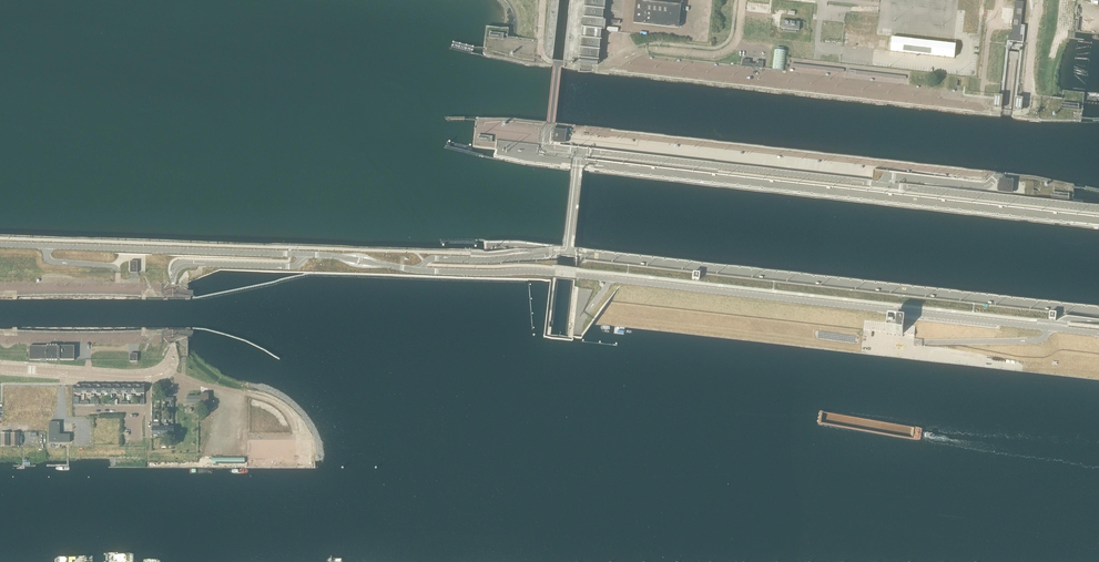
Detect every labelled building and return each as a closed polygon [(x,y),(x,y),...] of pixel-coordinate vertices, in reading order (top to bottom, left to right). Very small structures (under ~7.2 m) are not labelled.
[(554,58),(553,58),(560,0),(550,0),(543,51),(544,56),(546,59),(551,62),(554,58)] [(578,63),(597,65),(597,63),(601,30),(604,30),(605,26),(605,23),(605,21),(602,20),(603,10),(604,10),(604,9),(605,0),(584,0),(583,8),(584,8),(583,18),(580,18),(579,27),(582,28),(579,58),(578,61),(578,62),(578,63)] [(665,27),(678,29),(681,5),(635,0),(633,24),(665,27)] [(980,0),(959,0),(958,9),(965,9),(963,31),(977,33),(980,0)] [(1008,41),(1023,42),(1025,26),(1021,25),(1024,2),(1015,1),(1015,6),(1015,9),(1013,27),(1012,31),(1012,34),(1009,34),(1008,40),(1008,41)] [(799,22),(782,20),(781,28),(784,29),(783,31),(796,33),(796,30),(798,30),(799,22)] [(891,37),(890,51),(916,54),(919,54),(955,58),(956,44),(924,41),(891,37)] [(786,51),(774,49),(772,69),(784,70),(786,51)] [(743,59),(742,66),(762,68),(763,62),(756,61),(755,64),(749,63),(749,60),(743,59)] [(993,108),(993,109),(1000,109),(1001,109),(1003,96),(1001,96),(999,95),(994,95),(994,97),(994,99),(993,108)] [(1015,97),(1013,111),(1014,111),(1021,112),(1022,109),(1022,103),(1023,100),(1023,98),(1018,98),(1017,97),(1016,97),(1015,97)] [(551,133),(550,142),(552,143),(565,144),(566,133),(566,132),(566,131),(566,130),(555,129),(552,129),(551,132),(551,133)] [(999,178),(999,179),(998,192),(1012,193),(1014,180),(999,178)] [(163,329),(156,329),(147,329),(146,329),(146,328),(145,327),(143,327),(141,328),(142,331),(142,332),(121,332),(88,332),(55,332),(18,331),(17,330),(17,328),(16,327),(13,327),(12,328),(12,329),(0,329),(0,336),(4,336),(5,337),(142,337),(146,337),(149,340),(143,351),(147,353),(156,336),(188,335),(190,335),(190,334),(191,328),(190,327),(185,327),(185,328),(185,329),(184,329),(177,329),(169,329),(168,329),(168,328),(167,327),(164,327),(163,328),(163,329)] [(45,346),(29,346),(29,357),(29,360),(40,360),(44,360),(48,360),(58,360),(58,359),(59,359),(60,359),(60,360),(74,360),(74,346),(60,346),(60,347),(58,347),(58,346),(46,346),(45,346)] [(138,353),(129,353),(129,363),(138,363),(138,353)] [(81,393),(84,393),(84,385),(74,385),(74,393),(77,393),(77,395),(81,395),(81,393)] [(91,393),(94,393),(94,385),(84,385),(84,393),(87,393),(87,395),(91,395),(91,393)] [(101,393),(104,393),(104,385),(94,385),(94,393),(97,393),(97,395),(101,395),(101,393)] [(112,393),(114,393),(114,385),(104,385),(104,393),(107,393),(107,395),(112,395),(112,393)] [(124,385),(114,385),(114,393),(117,393),(117,395),(120,395),(120,393),(124,393),(124,385)] [(132,393),(134,393),(134,385),(124,385),(124,393),(127,393),(127,395),(132,395),(132,393)] [(140,394),(144,394),(144,385),(134,385),(134,393),(136,393),(136,395),(140,395),(140,394)] [(203,404),(203,407),(208,407),(208,404),(208,393),(200,393),(200,396),(187,396),(187,404),(200,404),(203,404)] [(49,443),(70,443),(70,434),(60,434),(60,422),(49,422),(49,443)] [(9,433),(2,433),(1,433),(1,446),(10,446),(9,433)] [(19,433),(11,433),(11,446),(19,446),(19,433)]
